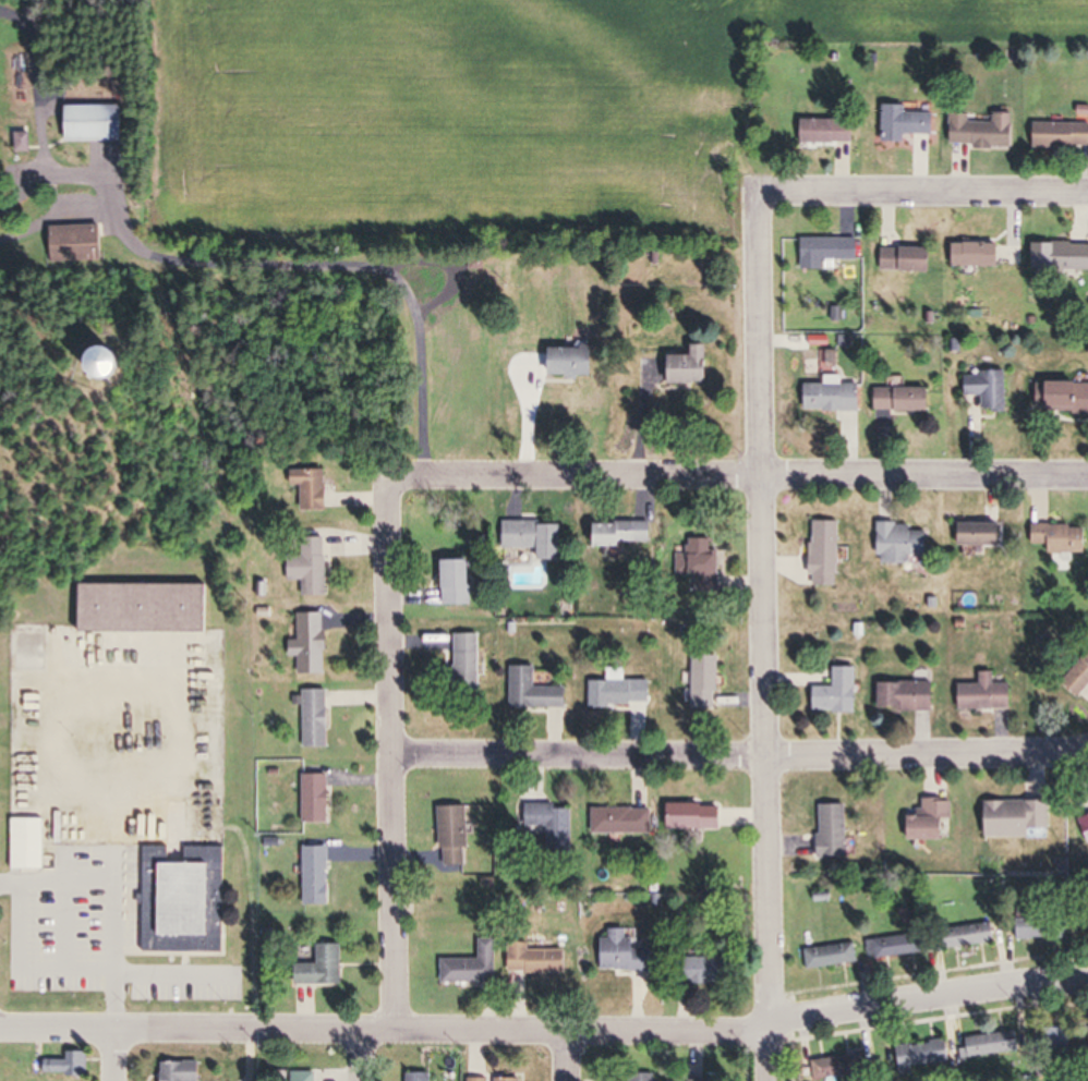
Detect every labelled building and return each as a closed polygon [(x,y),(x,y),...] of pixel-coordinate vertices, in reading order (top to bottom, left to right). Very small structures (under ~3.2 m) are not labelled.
[(70,105),(70,142),(125,142),(125,105),(70,105)] [(908,134),(938,135),(939,112),(908,111),(908,105),(885,105),(884,143),(908,144),(908,134)] [(953,145),(1015,145),(1015,113),(995,113),(995,121),(973,121),(973,113),(953,113),(953,145)] [(804,142),(858,143),(858,119),(804,118),(804,142)] [(1038,123),(1038,148),(1087,148),(1087,123),(1038,123)] [(106,257),(103,223),(52,228),(56,262),(106,257)] [(805,239),(805,270),(841,270),(841,260),(863,260),(863,239),(805,239)] [(959,243),(959,267),(1005,267),(1005,243),(959,243)] [(1034,243),(1034,271),(1087,271),(1087,243),(1034,243)] [(936,248),(882,248),(882,273),(936,273),(936,248)] [(676,356),(676,384),(714,384),(714,345),(698,345),(698,356),(676,356)] [(599,377),(599,347),(551,347),(551,377),(599,377)] [(1012,372),(968,372),(968,396),(986,396),(986,412),(1012,412),(1012,372)] [(1054,383),(1054,413),(1087,413),(1087,383),(1054,383)] [(865,412),(865,384),(808,384),(808,412),(865,412)] [(879,412),(936,412),(936,388),(879,388),(879,412)] [(295,486),(307,486),(308,510),(332,510),(331,469),(295,470),(295,486)] [(566,560),(566,521),(506,521),(506,548),(543,548),(543,560),(566,560)] [(655,545),(655,522),(596,521),(596,545),(655,545)] [(844,521),(815,521),(815,586),(843,587),(844,521)] [(915,524),(882,524),(882,558),(933,558),(933,532),(915,532),(915,524)] [(967,546),(1008,546),(1008,524),(967,524),(967,546)] [(1035,525),(1035,544),(1052,544),(1052,555),(1087,555),(1087,525),(1035,525)] [(332,596),(331,537),(293,537),(294,583),(309,582),(309,596),(332,596)] [(693,576),(723,576),(723,551),(716,551),(716,539),(693,539),(693,576)] [(478,606),(478,560),(449,560),(449,606),(478,606)] [(212,633),(212,585),(78,585),(78,633),(212,633)] [(301,642),(294,641),(294,658),(302,658),(302,675),(329,675),(330,614),(301,614),(301,642)] [(458,635),(458,683),(483,683),(483,635),(458,635)] [(1087,693),(1087,654),(1064,679),(1083,698),(1087,693)] [(722,655),(696,655),(696,709),(722,709),(722,655)] [(861,712),(861,667),(837,667),(837,687),(816,687),(816,712),(861,712)] [(513,709),(571,709),(571,688),(539,688),(539,668),(513,668),(513,709)] [(627,668),(611,669),(611,682),(591,683),(592,707),(652,706),(652,680),(628,681),(627,668)] [(963,710),(1016,707),(1015,679),(985,680),(985,683),(961,684),(963,710)] [(938,711),(938,682),(882,682),(882,711),(938,711)] [(331,749),(331,691),(307,691),(307,749),(331,749)] [(332,823),(332,775),(305,775),(305,823),(332,823)] [(953,799),(925,799),(925,816),(912,816),(912,840),(953,840),(953,799)] [(988,802),(989,838),(1046,837),(1045,801),(988,802)] [(530,805),(530,830),(557,830),(557,839),(575,839),(575,805),(530,805)] [(850,805),(823,805),(823,859),(850,859),(850,805)] [(443,807),(445,866),(473,865),(471,806),(443,807)] [(726,829),(725,806),(674,807),(674,829),(726,829)] [(655,834),(655,809),(600,809),(600,834),(655,834)] [(16,870),(48,870),(48,819),(16,819),(16,870)] [(228,847),(188,848),(189,863),(174,863),(174,847),(147,848),(148,954),(228,953),(228,847)] [(306,905),(333,905),(333,847),(306,847),(306,905)] [(1069,939),(1069,918),(1018,918),(1018,939),(1069,939)] [(946,930),(949,951),(999,944),(996,923),(946,930)] [(655,972),(655,949),(636,949),(636,930),(613,930),(613,939),(606,939),(605,971),(655,972)] [(871,962),(925,954),(922,934),(868,942),(871,962)] [(499,940),(482,940),(482,960),(443,960),(443,984),(499,984),(499,940)] [(532,950),(532,943),(512,943),(512,974),(569,974),(569,950),(532,950)] [(860,964),(857,944),(805,950),(808,971),(860,964)] [(304,964),(304,986),(346,986),(346,945),(322,945),(322,964),(304,964)] [(688,958),(688,984),(727,984),(727,958),(688,958)] [(1072,1026),(1043,1026),(1043,1046),(1072,1046),(1072,1026)] [(1022,1052),(1020,1032),(961,1040),(964,1060),(1022,1052)] [(950,1041),(900,1047),(903,1073),(954,1066),(950,1041)] [(47,1056),(47,1076),(91,1076),(91,1056),(47,1056)] [(813,1062),(816,1080),(817,1080),(864,1075),(862,1056),(813,1062)] [(204,1063),(166,1063),(166,1080),(204,1080),(204,1063)] [(320,1072),(295,1072),(295,1080),(320,1080),(320,1072)]
